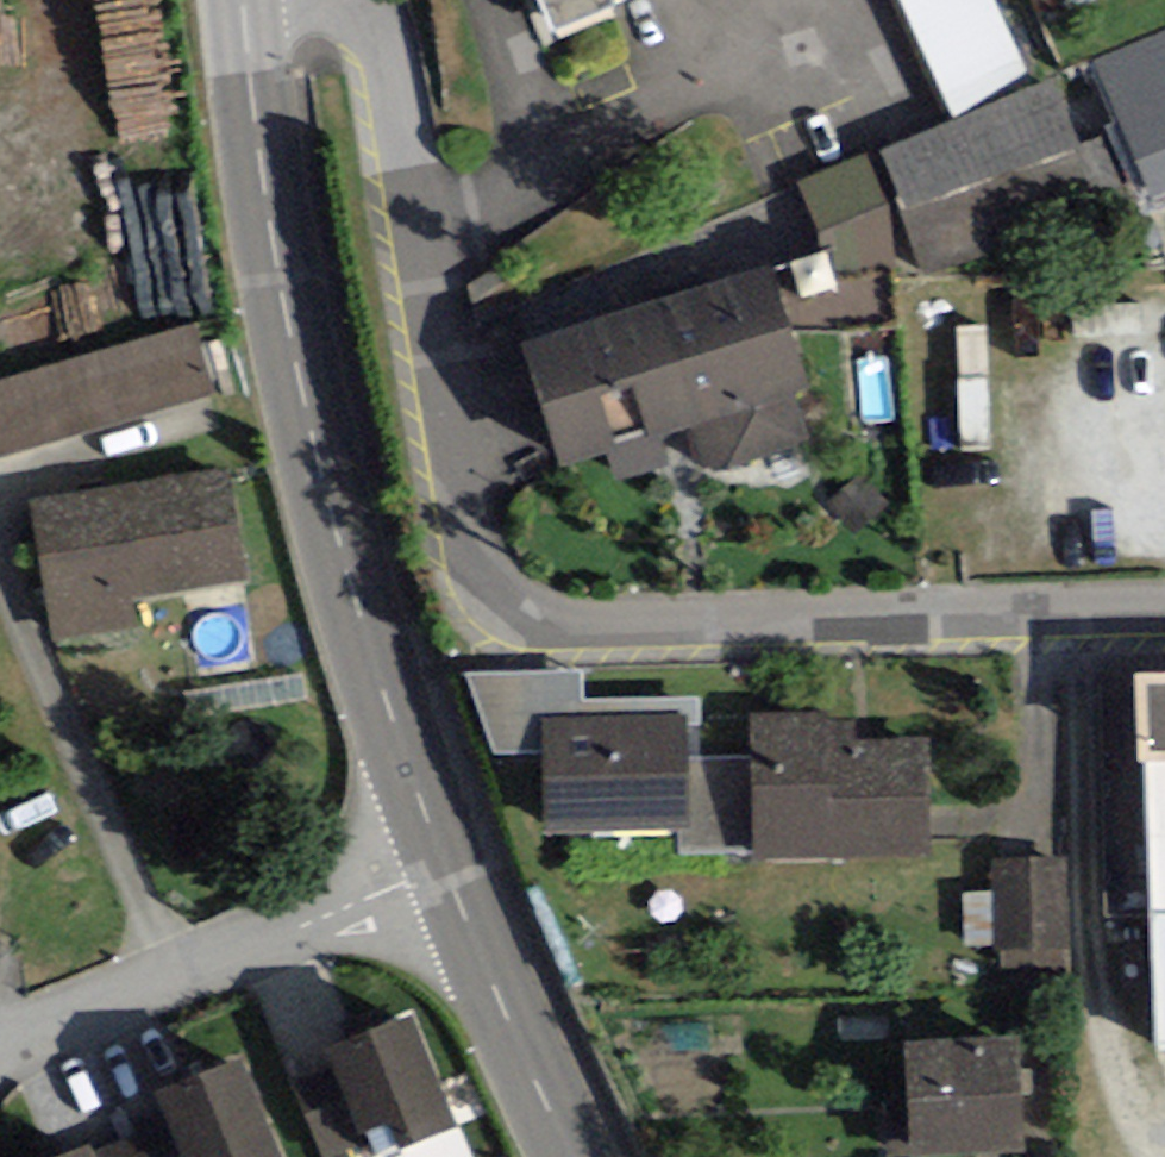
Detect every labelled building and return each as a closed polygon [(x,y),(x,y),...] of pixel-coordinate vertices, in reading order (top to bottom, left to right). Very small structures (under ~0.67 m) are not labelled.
[(554,33),(616,7),(613,0),(540,0),(554,33)] [(1033,86),(997,0),(900,0),(954,119),(1033,86)] [(1093,60),(1154,201),(1164,196),(1164,29),(1093,60)] [(954,119),(880,149),(900,196),(895,199),(913,250),(922,277),(1130,206),(1103,134),(1079,142),(1052,78),(1033,86),(954,119)] [(839,274),(913,250),(895,199),(900,196),(880,149),(797,182),(839,274)] [(770,267),(521,344),(559,467),(604,452),(614,482),(670,464),(661,435),(689,426),(702,468),(711,465),(713,473),(799,446),(797,438),(808,435),(795,393),(809,389),(770,267)] [(214,394),(192,320),(0,378),(0,457),(214,394)] [(229,470),(32,501),(54,641),(138,628),(134,596),(246,579),(229,470)] [(582,672),(467,674),(496,753),(540,750),(539,720),(682,713),(684,758),(699,757),(699,698),(583,699),(582,672)] [(1135,673),(1138,761),(1145,761),(1158,1049),(1164,1049),(1164,672),(1135,673)] [(699,757),(684,758),(682,713),(539,720),(540,750),(544,835),(678,829),(679,854),(752,851),(748,755),(699,757)] [(825,715),(747,717),(748,755),(752,851),(752,861),(931,856),(927,737),(854,739),(854,723),(825,724),(825,715)] [(1072,947),(1068,857),(990,860),(991,892),(994,945),(994,950),(1002,950),(1003,978),(1065,975),(1064,947),(1072,947)] [(966,946),(994,945),(991,892),(964,893),(966,946)] [(411,1015),(322,1052),(333,1076),(362,1147),(367,1156),(382,1156),(458,1125),(411,1015)] [(904,1042),(914,1156),(920,1156),(1025,1148),(1016,1032),(904,1042)] [(242,1059),(156,1093),(168,1122),(182,1156),(281,1156),(242,1059)] [(362,1147),(333,1076),(297,1091),(325,1156),(339,1156),(362,1147)] [(92,1151),(95,1156),(182,1156),(168,1122),(92,1151)] [(89,1143),(54,1156),(95,1156),(92,1151),(89,1143)]
